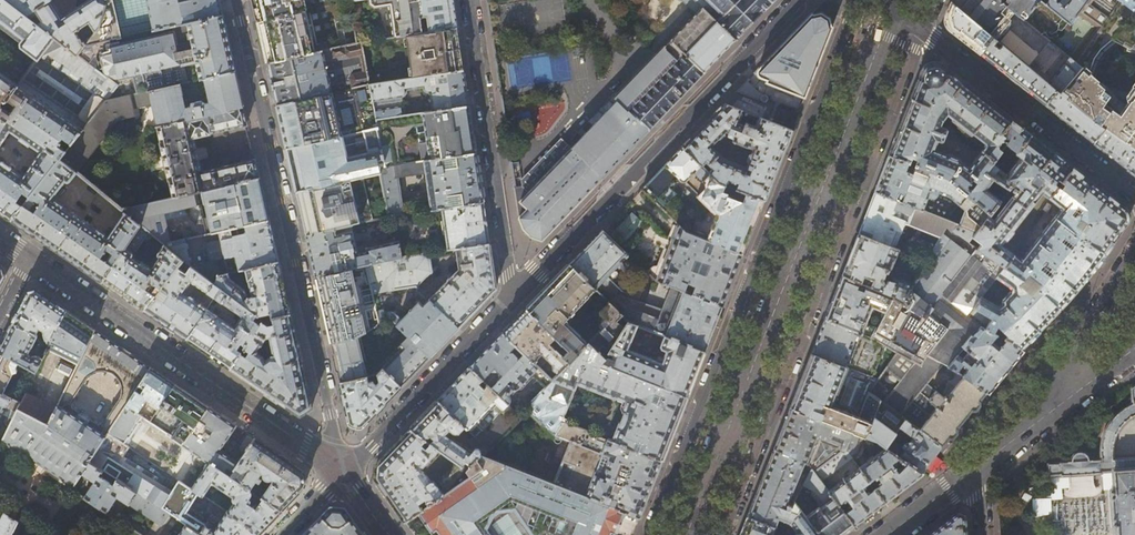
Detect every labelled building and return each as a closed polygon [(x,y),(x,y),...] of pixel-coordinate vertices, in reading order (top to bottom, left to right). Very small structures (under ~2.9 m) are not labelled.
[(23,42),(22,44),(23,47),(39,58),(55,37),(6,0),(0,0),(0,25),(23,42)] [(55,37),(78,55),(85,46),(89,41),(85,39),(83,43),(75,32),(90,22),(96,32),(101,26),(108,0),(90,0),(63,18),(52,1),(52,0),(6,0),(55,37)] [(113,0),(108,0),(101,26),(96,32),(89,41),(85,46),(121,38),(113,0)] [(133,3),(143,0),(148,18),(152,18),(154,30),(202,20),(207,18),(222,15),(219,0),(132,0),(133,3)] [(255,8),(258,22),(306,12),(303,0),(253,0),(255,8)] [(370,3),(375,7),(390,5),(396,37),(457,27),(453,5),(453,0),(370,0),(370,3)] [(664,47),(614,98),(615,100),(617,98),(619,100),(631,112),(649,129),(688,90),(764,11),(775,0),(681,0),(680,1),(681,2),(682,1),(688,7),(689,9),(690,8),(695,13),(694,14),(695,15),(664,47)] [(999,0),(952,0),(951,3),(991,37),(994,39),(1010,19),(1009,18),(1013,12),(1006,6),(999,0)] [(1010,0),(1006,6),(1013,12),(1017,15),(1021,10),(1027,14),(1038,0),(1010,0)] [(1085,3),(1081,0),(1069,0),(1064,7),(1055,0),(1046,0),(1043,3),(1069,24),(1085,3)] [(1081,67),(1059,93),(1087,118),(1103,129),(1134,151),(1134,89),(1124,105),(1116,102),(1116,100),(1095,82),(1096,80),(1095,79),(1101,66),(1109,55),(1119,45),(1121,46),(1122,44),(1134,50),(1134,12),(1133,10),(1119,0),(1087,0),(1085,3),(1076,15),(1090,27),(1075,50),(1079,53),(1079,58),(1076,63),(1081,67)] [(1133,10),(1134,8),(1134,0),(1119,0),(1133,10)] [(979,53),(991,37),(951,3),(948,10),(945,15),(949,29),(962,39),(979,53)] [(306,12),(258,22),(262,40),(267,63),(315,52),(306,12)] [(784,42),(757,70),(756,73),(757,75),(758,76),(759,78),(767,80),(766,83),(779,88),(779,89),(791,94),(792,93),(802,97),(804,97),(816,67),(832,27),(830,26),(830,25),(829,18),(821,13),(814,14),(813,15),(812,14),(784,42)] [(229,47),(222,15),(207,18),(209,24),(203,25),(202,20),(154,30),(121,38),(85,46),(78,55),(112,81),(117,80),(118,80),(118,81),(120,81),(120,80),(131,77),(131,78),(133,78),(136,94),(181,84),(204,78),(212,77),(210,70),(217,69),(219,75),(235,71),(229,47)] [(457,27),(396,37),(374,40),(379,75),(368,76),(369,84),(463,70),(460,47),(457,27)] [(39,58),(18,85),(0,108),(0,146),(10,130),(20,138),(29,145),(30,144),(40,151),(24,177),(12,168),(12,167),(3,161),(2,162),(0,160),(0,212),(11,220),(60,159),(106,101),(118,85),(112,81),(78,55),(55,37),(39,58)] [(996,41),(994,39),(991,37),(979,53),(1012,79),(1045,104),(1055,91),(1045,82),(1001,45),(998,50),(993,45),(996,41)] [(315,52),(267,63),(271,81),(277,105),(317,96),(353,88),(369,84),(368,76),(361,42),(315,52)] [(1054,71),(1045,82),(1055,91),(1059,93),(1081,67),(1073,61),(1073,60),(1069,57),(1069,58),(1064,63),(1062,62),(1056,68),(1058,70),(1056,73),(1054,71)] [(927,109),(942,120),(946,115),(951,119),(951,121),(953,123),(968,134),(970,134),(972,134),(985,144),(981,150),(993,160),(1002,149),(1005,144),(1012,149),(1016,152),(1017,152),(1031,135),(1012,120),(959,79),(950,71),(947,72),(948,71),(947,69),(946,69),(943,66),(941,65),(938,64),(938,63),(936,62),(935,63),(931,64),(926,66),(926,65),(924,67),(922,70),(921,73),(921,76),(920,76),(920,79),(921,79),(919,80),(915,88),(911,99),(928,106),(927,109)] [(463,70),(369,84),(376,119),(404,115),(401,97),(404,96),(406,94),(406,93),(406,89),(423,87),(424,89),(426,91),(428,92),(430,93),(433,111),(468,106),(466,88),(463,70)] [(240,93),(235,71),(219,75),(212,77),(204,78),(209,103),(205,103),(201,101),(192,103),(189,106),(189,107),(186,108),(181,84),(136,94),(106,101),(60,159),(76,172),(116,119),(134,115),(133,108),(152,104),(157,128),(157,131),(158,130),(160,141),(161,144),(160,145),(160,147),(161,147),(163,156),(163,158),(164,158),(166,167),(165,167),(165,169),(166,169),(168,178),(168,179),(168,181),(169,181),(169,184),(170,184),(172,194),(173,198),(258,178),(256,168),(254,160),(243,163),(243,162),(241,163),(233,165),(233,164),(231,165),(223,167),(221,167),(221,168),(212,169),(210,169),(211,170),(203,171),(201,171),(202,172),(201,172),(200,171),(198,162),(198,161),(198,159),(197,159),(195,151),(196,151),(196,148),(195,148),(193,139),(193,138),(208,134),(208,135),(210,134),(209,134),(213,133),(213,134),(215,133),(224,131),(225,131),(225,130),(233,128),(234,129),(235,129),(235,128),(246,125),(245,121),(242,108),(243,107),(240,93)] [(18,85),(1,74),(0,74),(0,108),(18,85)] [(746,81),(724,104),(742,111),(760,118),(768,121),(774,103),(767,100),(768,100),(768,98),(768,97),(767,96),(766,95),(765,95),(764,95),(763,95),(762,96),(746,81)] [(369,84),(353,88),(356,99),(358,101),(365,131),(378,128),(376,119),(369,84)] [(1087,118),(1059,93),(1055,91),(1045,104),(1070,124),(1093,142),(1103,129),(1087,118)] [(317,96),(277,105),(281,122),(287,148),(331,138),(328,122),(331,122),(331,119),(334,119),(332,111),(332,109),(331,108),(329,108),(328,107),(327,106),(327,105),(325,105),(320,106),(317,96)] [(631,112),(619,100),(617,98),(615,100),(618,102),(574,147),(604,176),(627,153),(649,129),(631,112)] [(928,106),(911,99),(899,130),(889,155),(946,177),(989,214),(999,200),(985,189),(993,178),(984,172),(992,163),(993,160),(981,150),(968,167),(959,160),(960,159),(959,158),(948,153),(946,153),(945,154),(934,149),(938,141),(941,142),(943,141),(944,140),(947,132),(947,130),(946,129),(940,126),(942,120),(927,109),(928,106)] [(706,123),(682,148),(701,166),(705,161),(713,169),(709,174),(719,183),(725,186),(727,179),(738,183),(735,190),(745,194),(764,201),(774,174),(792,130),(768,121),(760,118),(755,129),(747,126),(749,123),(746,122),(744,126),(737,123),(742,111),(724,104),(706,123)] [(468,106),(433,111),(404,115),(376,119),(378,128),(385,166),(475,153),(472,129),(468,106)] [(385,166),(378,128),(365,131),(331,138),(287,148),(291,168),(297,192),(363,177),(381,174),(380,167),(385,166)] [(1103,129),(1093,142),(1105,151),(1128,169),(1134,174),(1134,151),(1103,129)] [(1053,152),(1031,135),(1017,152),(1016,152),(1015,153),(1019,156),(1005,174),(992,163),(984,172),(993,178),(1008,189),(1011,186),(1013,188),(1011,191),(1013,193),(992,219),(988,215),(976,231),(971,236),(980,244),(977,248),(1003,267),(1013,254),(1000,244),(1004,240),(1006,240),(1012,232),(1013,230),(1012,229),(1041,193),(1048,198),(1072,167),(1053,152)] [(1009,154),(1012,149),(1005,144),(1002,149),(1009,154)] [(572,209),(604,176),(574,147),(567,154),(564,157),(528,194),(522,188),(514,188),(519,218),(523,228),(531,237),(542,240),(572,209)] [(701,166),(682,148),(663,167),(641,190),(654,202),(677,178),(682,182),(685,182),(697,194),(696,196),(714,213),(716,215),(706,240),(743,254),(753,227),(764,201),(745,194),(742,201),(727,196),(727,194),(722,191),(725,186),(719,183),(709,174),(701,166)] [(475,153),(385,166),(380,167),(381,174),(389,217),(403,215),(402,206),(397,177),(426,173),(431,210),(442,209),(483,202),(479,177),(475,153)] [(883,170),(875,191),(922,210),(930,189),(947,195),(963,210),(959,225),(976,231),(988,215),(989,214),(946,177),(889,155),(883,170)] [(71,182),(77,173),(76,172),(60,159),(11,220),(35,236),(61,253),(74,262),(102,281),(140,225),(125,212),(107,237),(54,202),(66,183),(68,184),(69,184),(70,183),(71,182)] [(1099,189),(1072,167),(1048,198),(1061,208),(1053,216),(1104,254),(1114,239),(1127,222),(1125,209),(1099,189)] [(363,177),(297,192),(302,216),(306,235),(350,226),(373,221),(363,177)] [(259,178),(258,178),(173,198),(122,210),(125,212),(140,225),(153,236),(159,240),(164,245),(171,243),(165,215),(187,209),(190,219),(191,221),(193,223),(196,224),(199,224),(210,222),(212,233),(218,232),(269,220),(266,209),(263,193),(259,178)] [(959,225),(922,210),(875,191),(866,214),(858,233),(890,246),(896,231),(900,233),(904,223),(922,230),(917,238),(912,237),(904,251),(925,260),(945,226),(968,241),(971,236),(976,231),(959,225)] [(483,202),(442,209),(448,250),(455,248),(489,243),(485,217),(483,202)] [(616,228),(627,238),(642,221),(631,211),(616,228)] [(1025,281),(1029,276),(1038,284),(1035,288),(1046,295),(1060,309),(1080,285),(1084,280),(1104,254),(1053,216),(1019,258),(1013,254),(1003,267),(1025,281)] [(271,230),(269,220),(218,232),(220,241),(208,244),(206,245),(206,247),(208,257),(209,259),(210,259),(211,259),(223,257),(227,273),(245,269),(278,261),(274,246),(271,230)] [(147,241),(151,240),(153,236),(140,225),(102,281),(119,292),(143,309),(177,267),(183,260),(164,245),(157,254),(157,255),(157,256),(158,258),(151,269),(131,256),(133,254),(132,253),(134,250),(136,250),(137,249),(144,239),(147,241)] [(733,280),(743,254),(706,240),(685,231),(678,225),(675,232),(674,232),(671,241),(656,280),(678,289),(722,306),(733,280)] [(350,226),(306,235),(311,257),(316,276),(351,268),(401,257),(399,241),(367,248),(368,252),(364,253),(362,247),(355,248),(350,226)] [(977,248),(968,241),(945,226),(925,260),(912,284),(902,302),(892,297),(885,310),(876,327),(871,337),(895,352),(921,366),(926,355),(942,364),(945,365),(957,372),(960,373),(985,392),(1000,374),(1022,348),(996,335),(993,333),(985,329),(990,317),(972,306),(980,296),(995,277),(1003,267),(977,248)] [(587,245),(569,264),(595,289),(598,286),(596,284),(624,255),(626,257),(628,255),(602,230),(587,245)] [(894,247),(900,233),(896,231),(890,246),(894,247)] [(889,270),(898,249),(894,247),(890,246),(858,233),(849,256),(842,275),(893,295),(892,297),(902,302),(912,284),(892,277),(891,280),(888,279),(886,280),(882,276),(884,272),(887,272),(888,269),(889,270)] [(186,239),(171,243),(164,245),(183,260),(185,262),(193,268),(186,239)] [(489,243),(455,248),(458,269),(429,299),(429,300),(458,327),(477,308),(495,288),(492,263),(489,243)] [(428,253),(401,257),(393,290),(415,287),(416,288),(431,271),(428,253)] [(282,277),(278,261),(245,269),(251,296),(247,297),(244,291),(228,280),(225,274),(218,275),(217,277),(215,280),(215,282),(215,285),(220,289),(256,315),(262,320),(271,318),(290,313),(282,277)] [(215,285),(193,268),(185,262),(181,267),(180,267),(179,268),(177,267),(143,309),(164,323),(187,339),(206,309),(198,303),(197,304),(193,301),(194,300),(193,299),(189,296),(188,296),(187,297),(187,296),(195,285),(214,298),(220,289),(215,285)] [(595,289),(569,264),(545,289),(526,309),(555,337),(561,343),(557,348),(556,350),(569,363),(587,344),(563,321),(595,289)] [(1025,281),(1003,267),(995,277),(1011,289),(1001,299),(1001,304),(998,306),(980,296),(972,306),(990,317),(985,329),(993,333),(997,326),(1001,330),(996,335),(1022,348),(1036,334),(1060,309),(1046,295),(1035,288),(1030,293),(1021,285),(1025,281)] [(351,268),(316,276),(322,305),(328,329),(331,345),(355,339),(357,338),(365,333),(359,306),(363,305),(359,285),(355,285),(351,268)] [(885,310),(892,297),(893,295),(842,275),(832,300),(824,319),(871,337),(876,327),(866,323),(872,306),(885,310)] [(256,315),(220,289),(214,298),(241,317),(235,327),(207,309),(206,309),(187,339),(204,350),(230,368),(241,352),(241,351),(237,348),(241,342),(245,345),(259,324),(253,320),(256,315)] [(714,329),(722,306),(678,289),(660,334),(664,335),(705,351),(714,329)] [(28,292),(13,323),(36,334),(40,328),(44,330),(48,342),(50,343),(66,311),(53,302),(36,290),(28,292)] [(626,309),(621,314),(628,321),(637,325),(652,331),(661,308),(617,294),(615,295),(628,306),(625,309),(626,309)] [(375,312),(377,319),(378,324),(382,320),(384,319),(385,318),(388,318),(389,318),(409,337),(430,356),(444,342),(458,327),(429,300),(423,306),(418,302),(407,313),(405,311),(399,318),(392,311),(386,313),(381,311),(375,312)] [(628,321),(621,314),(608,302),(601,311),(600,313),(601,315),(598,319),(601,322),(600,322),(600,323),(599,324),(599,326),(599,327),(600,328),(600,329),(588,342),(588,343),(604,358),(608,352),(628,321)] [(516,320),(503,333),(538,367),(540,368),(548,360),(551,360),(554,363),(553,365),(553,369),(558,374),(569,363),(556,350),(557,348),(554,345),(552,347),(549,344),(555,337),(526,309),(516,320)] [(80,320),(66,311),(50,343),(46,350),(49,352),(50,349),(78,363),(94,330),(80,320)] [(244,348),(249,351),(246,356),(241,352),(230,368),(257,386),(300,415),(307,410),(311,408),(299,352),(290,313),(271,318),(272,324),(267,325),(261,321),(259,324),(245,345),(244,348)] [(895,352),(871,337),(824,319),(817,337),(811,353),(878,379),(895,352)] [(628,349),(637,325),(628,321),(608,352),(613,354),(608,366),(687,396),(695,376),(705,351),(664,335),(660,346),(661,349),(665,351),(661,362),(628,349)] [(36,334),(13,323),(7,334),(0,348),(0,352),(1,352),(18,362),(36,371),(43,358),(35,355),(31,356),(30,354),(29,353),(38,336),(36,334)] [(97,331),(94,330),(78,363),(65,388),(57,404),(62,408),(65,404),(66,403),(68,403),(70,403),(89,375),(92,372),(96,370),(98,369),(103,369),(108,369),(110,370),(112,371),(115,373),(119,377),(122,381),(123,386),(123,391),(120,398),(103,424),(104,425),(104,426),(104,428),(104,429),(104,430),(102,434),(105,436),(107,433),(125,406),(135,390),(138,385),(150,367),(148,366),(124,350),(97,331)] [(538,367),(503,333),(488,348),(469,367),(507,404),(507,403),(508,401),(509,400),(509,398),(508,396),(507,395),(513,389),(514,390),(515,389),(516,389),(538,367)] [(413,373),(430,356),(409,337),(398,348),(400,350),(382,368),(401,386),(413,373)] [(366,375),(357,338),(355,339),(331,345),(334,357),(340,382),(366,375)] [(588,343),(587,344),(569,363),(558,374),(525,408),(553,437),(554,437),(564,422),(565,422),(564,416),(568,405),(550,398),(556,382),(575,389),(577,384),(614,398),(615,397),(623,401),(621,408),(624,413),(620,424),(619,423),(612,441),(662,460),(674,428),(687,396),(608,366),(601,363),(604,358),(588,343)] [(1,352),(0,354),(0,392),(3,394),(13,372),(17,371),(16,367),(18,362),(1,352)] [(895,352),(878,379),(876,381),(868,392),(905,419),(942,446),(962,421),(969,412),(985,392),(960,373),(944,391),(940,387),(936,391),(927,383),(942,364),(926,355),(921,366),(895,352)] [(876,381),(878,379),(811,353),(800,380),(790,407),(851,432),(852,431),(863,436),(876,441),(885,447),(898,429),(900,427),(905,419),(868,392),(876,381)] [(952,378),(957,372),(945,365),(942,369),(952,378)] [(164,377),(150,367),(138,385),(143,388),(140,393),(135,390),(125,406),(137,414),(146,399),(150,401),(148,404),(157,410),(159,408),(175,384),(164,377)] [(448,390),(438,400),(464,426),(467,429),(474,421),(482,429),(475,436),(484,445),(489,451),(513,426),(500,412),(507,404),(469,367),(460,377),(448,390)] [(366,375),(340,382),(344,399),(349,422),(362,426),(383,405),(401,386),(382,368),(376,373),(379,382),(376,384),(375,379),(372,382),(369,381),(368,381),(366,375)] [(25,393),(20,403),(18,408),(29,414),(38,419),(47,424),(57,404),(65,388),(54,382),(44,403),(25,393)] [(197,399),(175,384),(159,408),(160,409),(162,407),(164,408),(166,406),(177,414),(176,414),(179,417),(180,416),(184,418),(171,436),(182,443),(208,407),(197,399)] [(1113,490),(1110,490),(1112,526),(1116,526),(1117,534),(1134,534),(1134,457),(1114,458),(1113,456),(1113,452),(1114,444),(1116,436),(1120,429),(1125,423),(1131,418),(1134,416),(1134,385),(1132,385),(1121,393),(1131,393),(1132,403),(1125,407),(1121,410),(1113,416),(1107,424),(1105,429),(1102,438),(1101,443),(1100,453),(1101,458),(1092,459),(1092,458),(1089,459),(1088,456),(1087,453),(1084,451),(1081,450),(1079,450),(1077,450),(1074,452),(1071,456),(1071,460),(1068,460),(1067,461),(1059,461),(1059,462),(1048,463),(1049,475),(1061,474),(1061,476),(1102,473),(1102,472),(1112,471),(1113,490)] [(0,392),(0,418),(1,415),(6,418),(2,426),(8,429),(18,408),(20,403),(3,394),(0,392)] [(464,426),(438,400),(426,412),(410,428),(426,439),(430,442),(441,451),(456,461),(466,468),(470,464),(480,454),(484,456),(489,451),(484,445),(479,450),(477,448),(474,448),(472,450),(469,449),(447,434),(451,430),(453,432),(455,432),(457,432),(457,431),(458,432),(464,426)] [(102,434),(62,408),(57,404),(47,424),(38,419),(34,425),(25,419),(29,414),(18,408),(8,429),(6,433),(3,438),(74,485),(81,474),(89,462),(90,461),(87,460),(86,462),(81,459),(87,450),(94,454),(105,436),(102,434)] [(141,417),(137,414),(125,406),(107,433),(124,444),(127,438),(129,439),(138,424),(137,423),(141,417)] [(222,444),(236,426),(208,407),(182,443),(182,444),(208,462),(209,461),(229,475),(234,468),(237,463),(229,457),(230,456),(224,452),(222,452),(219,450),(220,448),(224,450),(226,447),(222,444)] [(845,449),(851,432),(790,407),(782,427),(774,448),(804,461),(807,464),(818,436),(840,444),(839,446),(839,447),(840,450),(842,451),(845,449)] [(942,446),(905,419),(900,427),(911,436),(907,442),(908,443),(905,448),(894,441),(898,436),(902,432),(898,429),(885,447),(905,461),(906,460),(921,473),(924,469),(929,462),(934,456),(942,446)] [(564,422),(554,437),(553,437),(553,438),(554,440),(554,441),(555,442),(556,443),(558,444),(559,443),(560,443),(561,442),(562,439),(570,442),(554,483),(619,509),(640,517),(646,501),(656,476),(662,460),(612,441),(565,422),(564,422)] [(426,439),(410,428),(393,446),(376,464),(375,478),(387,496),(405,521),(423,508),(436,499),(438,497),(442,493),(433,480),(430,480),(423,470),(441,451),(430,442),(425,447),(421,444),(426,439)] [(852,431),(851,432),(845,449),(851,457),(857,452),(863,436),(852,431)] [(129,447),(124,444),(107,433),(105,436),(94,454),(90,461),(89,462),(169,514),(185,524),(199,534),(207,523),(187,513),(199,493),(191,488),(178,480),(172,490),(122,459),(129,447)] [(243,455),(254,438),(247,433),(240,444),(238,447),(240,453),(243,455)] [(238,474),(235,474),(233,477),(254,491),(262,496),(281,509),(294,496),(305,485),(303,471),(278,454),(254,438),(243,455),(237,463),(234,468),(240,472),(238,474)] [(875,455),(859,468),(885,502),(894,496),(910,483),(923,474),(921,473),(906,460),(905,461),(885,447),(880,452),(877,448),(872,451),(875,455)] [(763,474),(745,522),(740,534),(772,534),(779,518),(789,522),(800,508),(794,499),(789,508),(787,507),(804,461),(774,448),(763,474)] [(851,457),(845,449),(842,451),(813,472),(821,482),(852,459),(851,457)] [(484,456),(480,454),(470,464),(474,472),(438,497),(436,499),(423,508),(424,511),(420,514),(432,531),(437,528),(441,534),(609,534),(611,531),(616,533),(624,513),(619,511),(619,509),(484,456)] [(929,473),(940,460),(934,456),(929,462),(924,469),(929,473)] [(229,475),(209,461),(208,462),(191,488),(199,493),(202,495),(211,482),(233,496),(232,498),(232,500),(233,502),(234,503),(234,504),(232,505),(229,507),(229,510),(229,513),(251,528),(258,534),(268,524),(281,509),(262,496),(257,503),(251,499),(251,498),(250,497),(254,491),(233,477),(229,475)] [(446,489),(466,468),(456,461),(437,480),(439,483),(446,489)] [(161,527),(169,514),(89,462),(81,474),(93,481),(83,497),(108,512),(117,498),(161,527)] [(859,468),(828,491),(854,525),(862,519),(866,517),(877,508),(885,502),(859,468)] [(821,482),(813,472),(811,469),(802,485),(815,491),(822,501),(825,500),(827,502),(821,506),(820,505),(819,507),(818,506),(806,516),(820,534),(841,534),(854,525),(828,491),(821,482)] [(202,495),(199,493),(187,513),(207,523),(208,521),(210,523),(208,527),(214,531),(226,511),(202,495)] [(800,508),(789,522),(789,523),(799,534),(820,534),(806,516),(800,508)] [(864,523),(879,511),(877,508),(866,517),(862,519),(864,523)] [(199,534),(201,534),(257,534),(258,534),(251,528),(229,513),(226,511),(214,531),(208,527),(210,523),(208,521),(207,523),(199,534)] [(307,534),(360,534),(344,512),(330,511),(307,534)] [(18,521),(5,512),(0,522),(0,534),(12,534),(18,521)] [(965,520),(958,517),(934,534),(966,534),(965,520)] [(199,534),(185,524),(178,534),(201,534),(199,534)]
